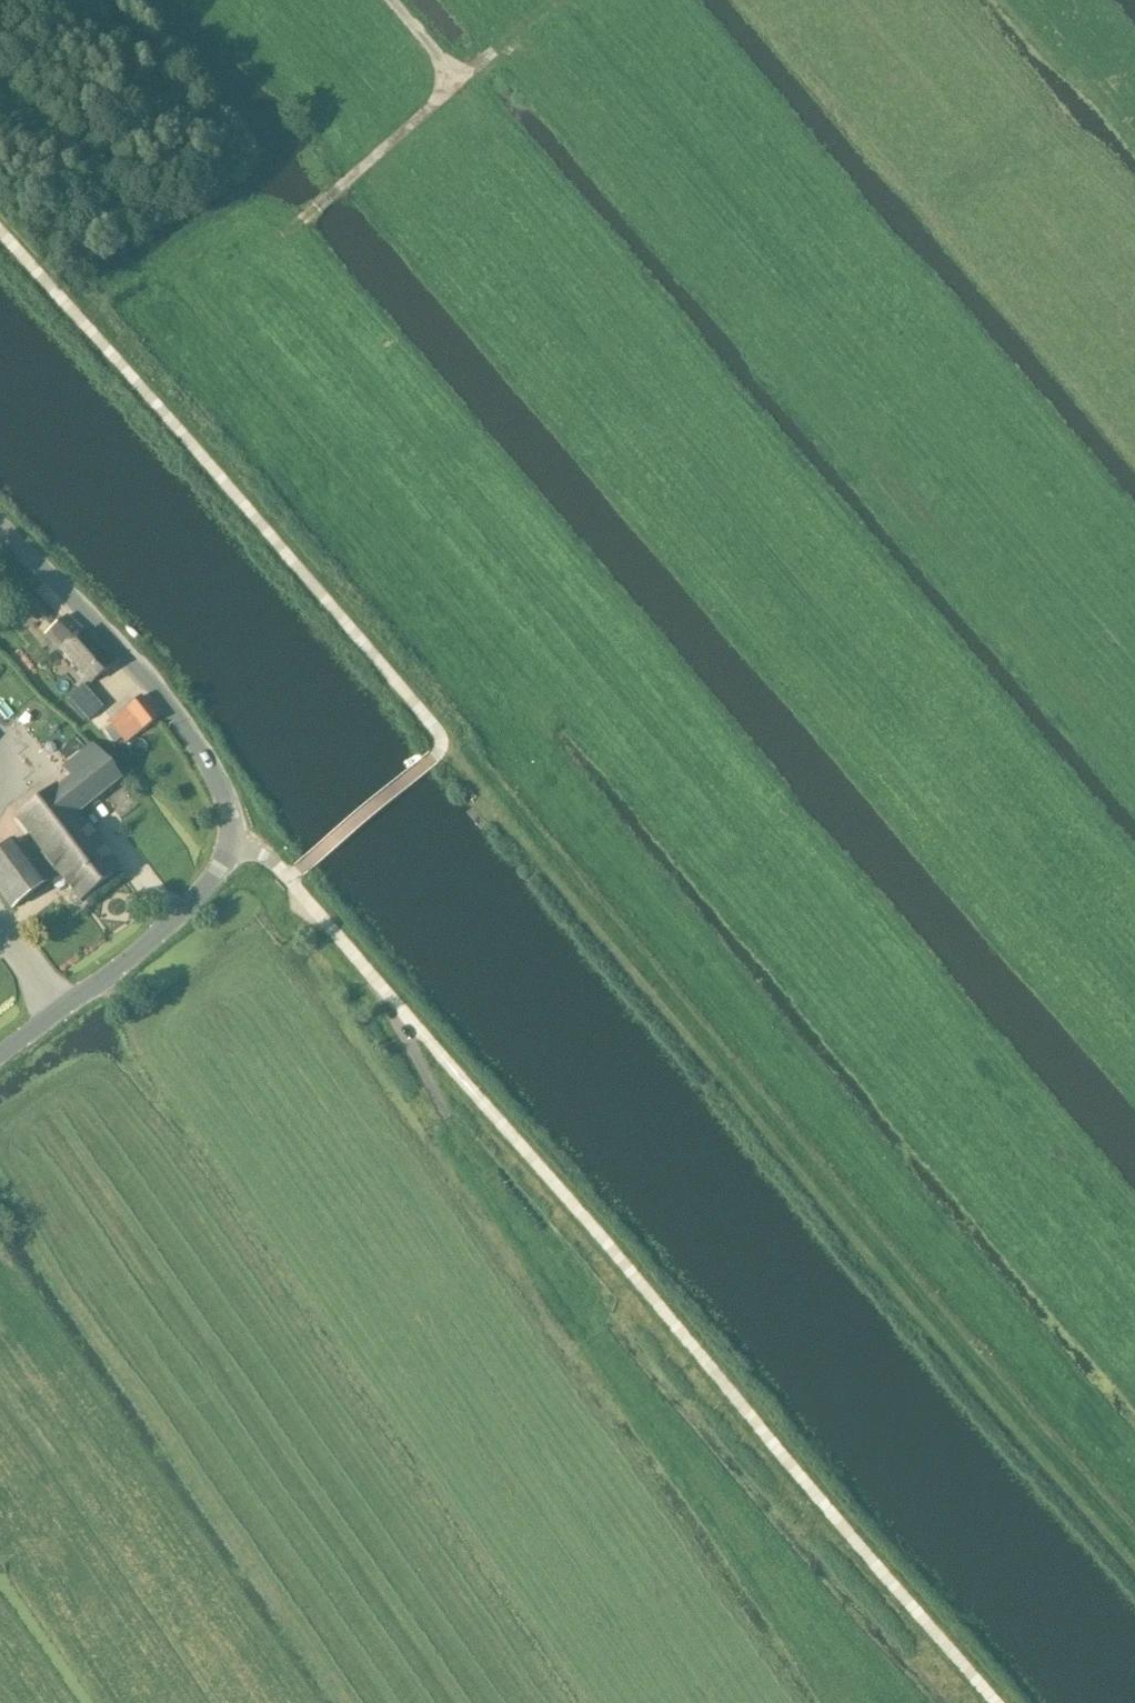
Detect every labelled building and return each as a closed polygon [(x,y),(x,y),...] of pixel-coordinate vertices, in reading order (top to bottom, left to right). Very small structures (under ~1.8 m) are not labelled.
[(90,686),(113,666),(70,614),(47,634),(90,686)] [(89,722),(104,709),(83,685),(69,698),(89,722)] [(144,732),(160,719),(142,697),(126,710),(108,723),(126,744),(144,732)] [(83,873),(95,890),(120,872),(76,815),(120,780),(92,743),(61,767),(70,779),(40,802),(90,868),(83,873)] [(17,819),(80,902),(95,890),(83,873),(90,868),(40,802),(39,802),(17,819)] [(14,840),(0,851),(0,894),(12,909),(46,883),(14,840)]
